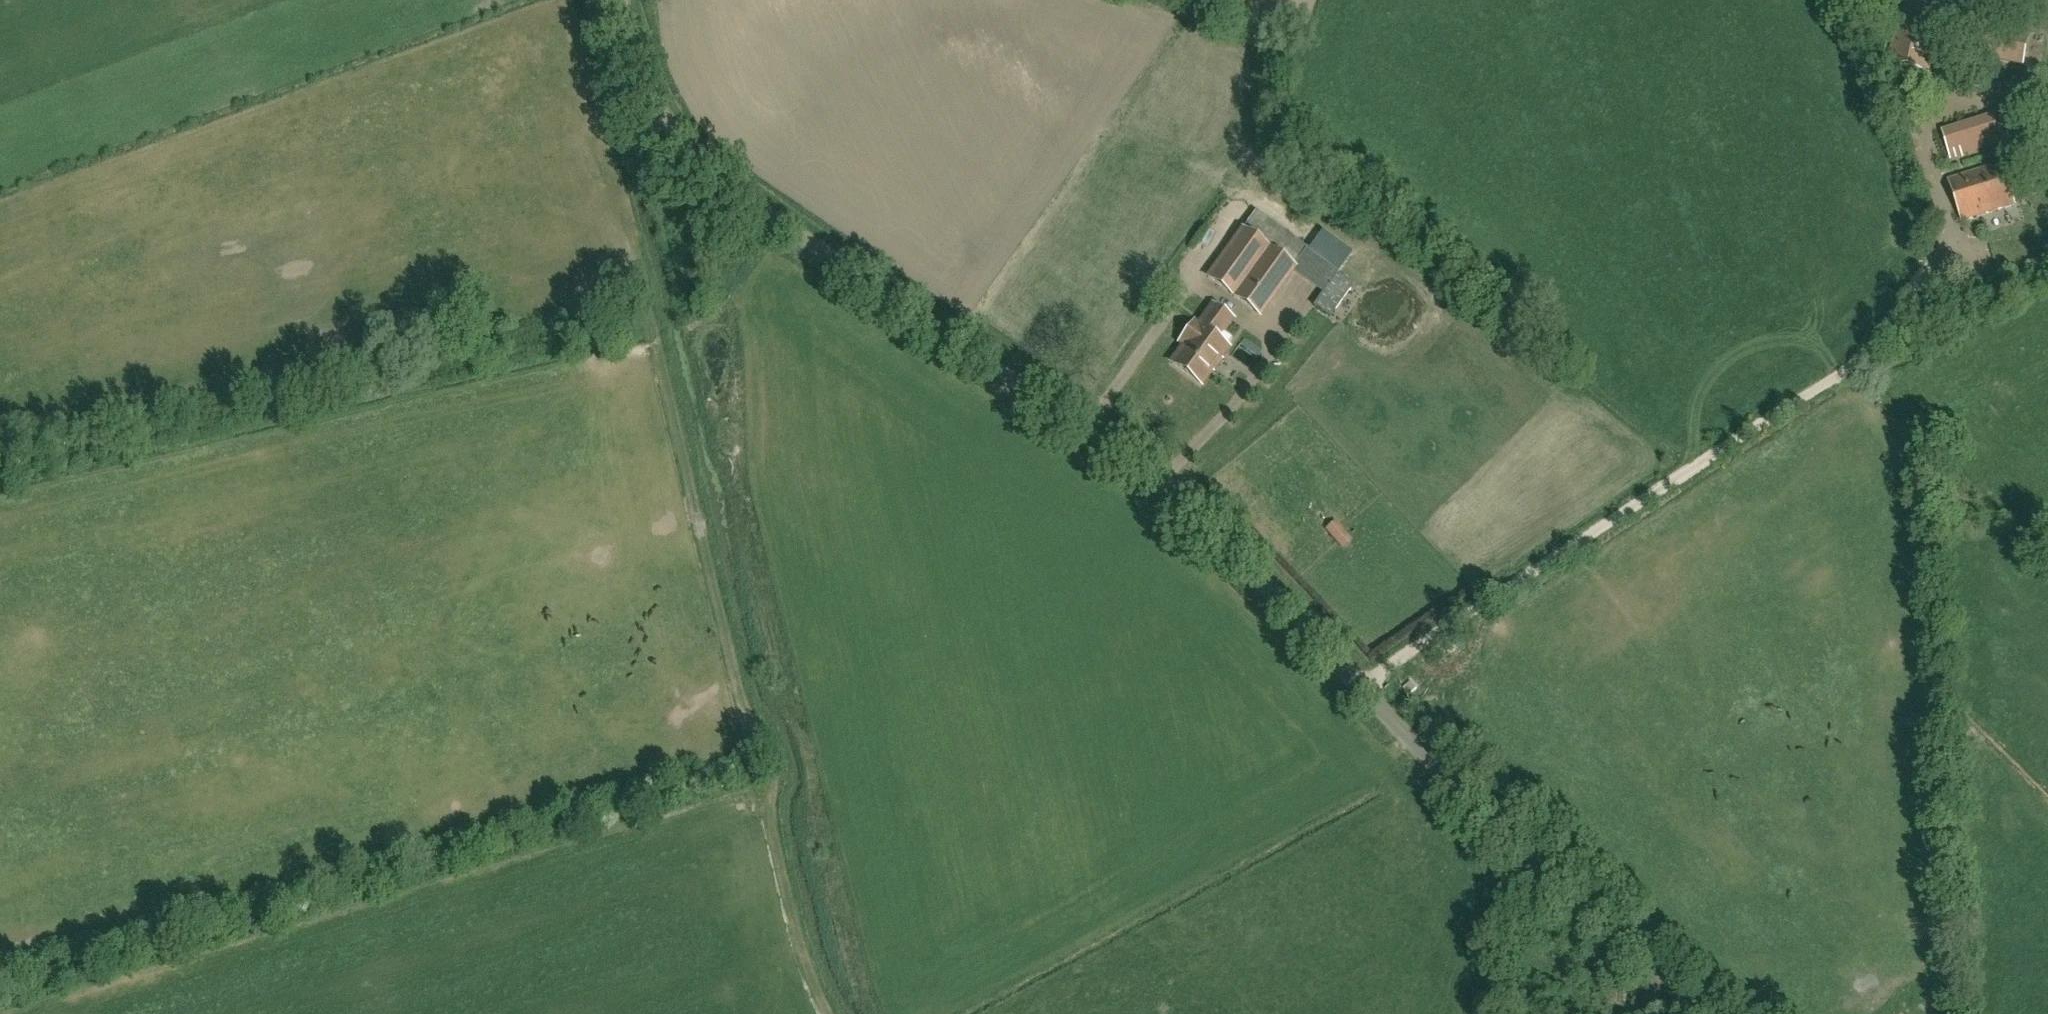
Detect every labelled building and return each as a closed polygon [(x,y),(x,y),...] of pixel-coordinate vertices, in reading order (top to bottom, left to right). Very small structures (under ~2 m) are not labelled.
[(1927,73),(1940,14),(1903,6),(1890,65),(1927,73)] [(1980,29),(1974,56),(2023,66),(2029,40),(1980,29)] [(1945,138),(1951,159),(2009,141),(2002,120),(1945,138)] [(2015,204),(2011,191),(2002,163),(1949,180),(1962,221),(2015,204)] [(1294,269),(1242,231),(1208,278),(1259,316),(1294,269)] [(1352,286),(1336,275),(1336,274),(1321,294),(1313,307),(1329,318),(1352,286)] [(1180,343),(1185,346),(1172,365),(1200,385),(1210,371),(1213,373),(1221,361),(1219,359),(1226,348),(1232,340),(1222,333),(1231,320),(1213,307),(1198,328),(1193,324),(1180,343)] [(1331,521),(1323,527),(1337,547),(1345,541),(1331,521)]
